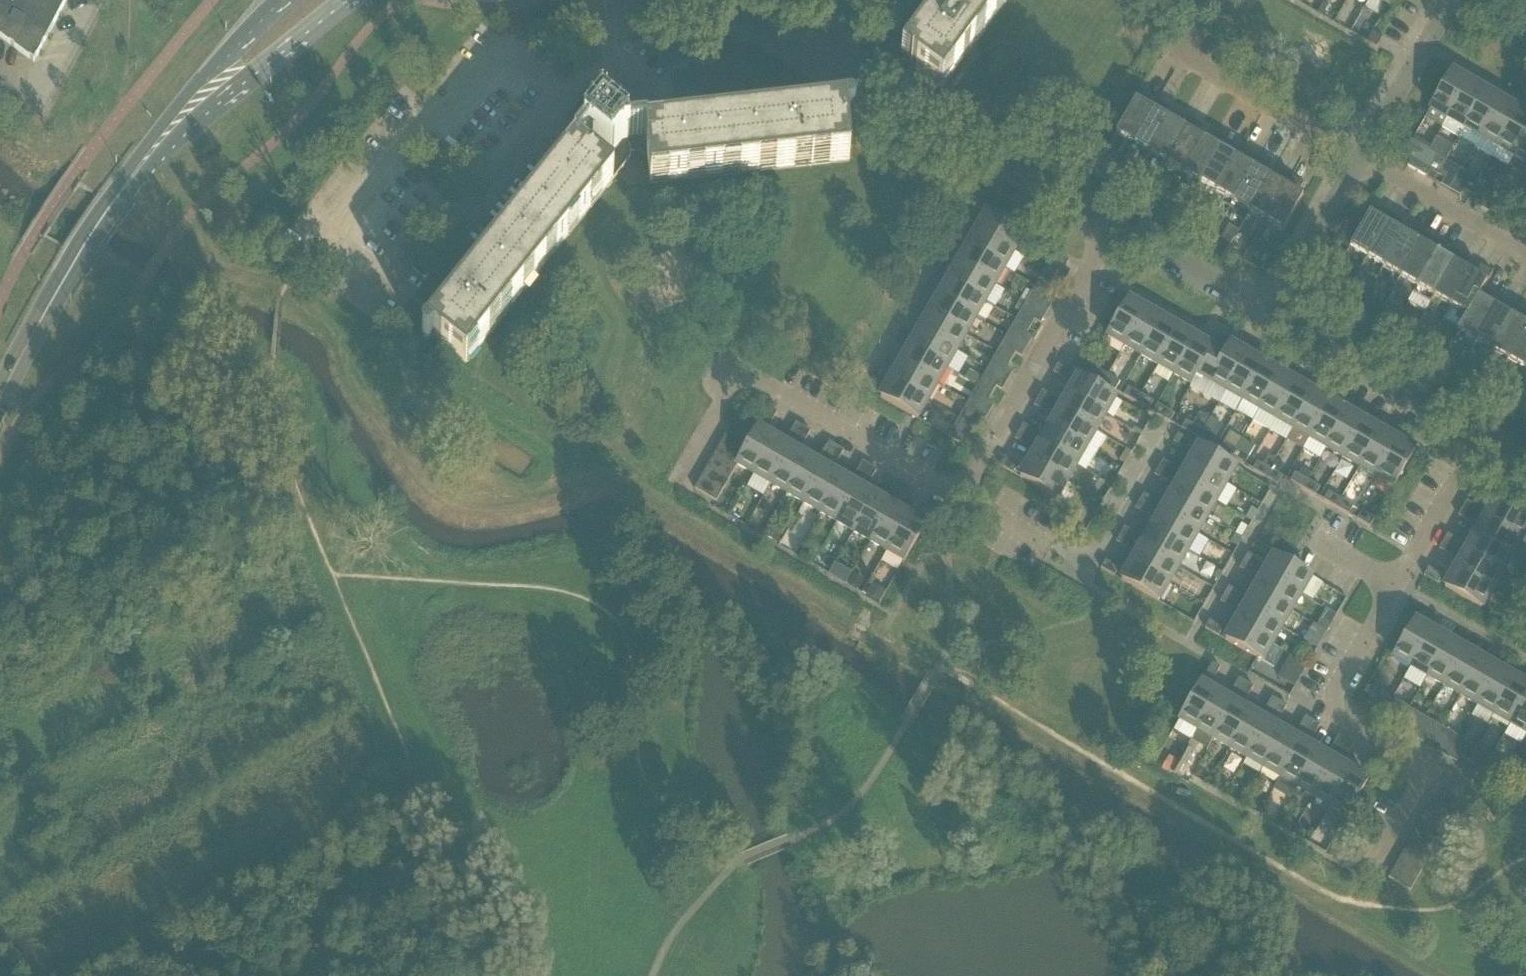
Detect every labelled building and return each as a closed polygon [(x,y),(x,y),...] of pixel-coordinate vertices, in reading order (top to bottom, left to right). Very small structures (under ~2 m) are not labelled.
[(67,0),(0,0),(0,39),(17,51),(33,63),(67,0)] [(939,18),(924,7),(902,36),(917,47),(904,65),(941,93),(958,69),(968,55),(982,35),(1008,0),(951,0),(939,18)] [(1393,0),(1372,0),(1388,9),(1393,0)] [(1366,45),(1376,51),(1382,40),(1372,34),(1366,45)] [(699,122),(694,77),(693,73),(673,76),(674,90),(678,124),(699,122)] [(1446,122),(1467,85),(1450,75),(1429,112),(1446,122)] [(1463,131),(1484,94),(1467,85),(1446,122),(1463,131)] [(565,168),(429,338),(465,366),(480,347),(611,182),(630,160),(629,154),(645,153),(649,185),(672,182),(819,167),(847,164),(846,152),(843,120),(830,121),(706,133),(647,139),(647,134),(641,126),(639,128),(633,120),(631,121),(625,113),(623,115),(617,110),(618,107),(609,103),(610,102),(593,88),(565,122),(587,140),(577,154),(565,168)] [(1479,141),(1501,104),(1484,94),(1463,131),(1479,141)] [(1131,149),(1158,103),(1146,97),(1140,107),(1134,104),(1114,139),(1131,149)] [(1148,158),(1168,123),(1163,120),(1169,110),(1158,103),(1131,149),(1148,158)] [(1496,150),(1517,113),(1501,104),(1479,141),(1475,149),(1491,158),(1496,150)] [(1525,137),(1525,118),(1517,113),(1496,150),(1513,160),(1525,137)] [(1165,168),(1191,123),(1179,116),(1173,126),(1168,123),(1148,158),(1143,166),(1160,176),(1165,168)] [(1182,177),(1202,142),(1197,139),(1202,129),(1191,123),(1165,168),(1182,177)] [(1198,187),(1224,142),(1212,135),(1207,145),(1202,142),(1182,177),(1198,187)] [(1436,178),(1451,151),(1454,146),(1437,137),(1416,174),(1425,180),(1429,174),(1436,178)] [(1513,160),(1525,167),(1525,137),(1513,160)] [(1215,197),(1235,162),(1230,159),(1236,148),(1224,142),(1198,187),(1215,197)] [(1428,153),(1411,143),(1402,158),(1410,163),(1406,169),(1416,174),(1428,153)] [(1232,206),(1257,161),(1245,154),(1240,164),(1235,162),(1215,197),(1232,206)] [(1248,216),(1268,181),(1263,178),(1269,168),(1257,161),(1232,206),(1248,216)] [(1452,167),(1444,163),(1436,178),(1443,182),(1452,167)] [(1265,225),(1291,180),(1279,173),(1273,183),(1268,181),(1248,216),(1265,225)] [(1469,197),(1478,182),(1470,178),(1462,192),(1469,197)] [(1282,235),(1302,200),(1296,197),(1302,187),(1291,180),(1265,225),(1282,235)] [(1477,201),(1485,186),(1478,182),(1469,197),(1477,201)] [(1512,201),(1503,196),(1494,211),(1503,216),(1512,201)] [(1235,250),(1249,218),(1231,210),(1216,241),(1235,250)] [(1365,262),(1391,217),(1379,211),(1373,221),(1368,218),(1342,262),(1359,272),(1365,262)] [(987,215),(976,233),(1013,254),(1023,237),(987,215)] [(1381,272),(1402,237),(1397,234),(1403,224),(1391,217),(1365,262),(1381,272)] [(1398,282),(1424,237),(1413,230),(1407,240),(1402,237),(1381,272),(1398,282)] [(1013,254),(976,233),(967,249),(1004,271),(1013,254)] [(1415,291),(1435,256),(1430,253),(1436,243),(1424,237),(1398,282),(1415,291)] [(1004,271),(967,249),(957,266),(994,287),(1004,271)] [(1431,301),(1458,256),(1446,249),(1440,259),(1435,256),(1415,291),(1431,301)] [(1054,254),(1054,255),(1049,262),(1064,271),(1069,263),(1054,254)] [(1448,310),(1468,275),(1463,273),(1469,262),(1458,256),(1431,301),(1448,310)] [(994,287),(957,266),(947,283),(984,304),(994,287)] [(1464,320),(1482,291),(1483,291),(1492,275),(1479,268),(1474,278),(1468,275),(1448,310),(1443,319),(1459,328),(1464,320)] [(1039,281),(1035,289),(1049,297),(1054,290),(1039,281)] [(984,304),(947,283),(938,299),(975,321),(984,304)] [(1049,297),(1035,289),(1030,296),(1045,304),(1049,297)] [(1472,345),(1493,310),(1488,307),(1494,297),(1483,291),(1482,291),(1464,320),(1455,335),(1472,345)] [(975,321),(938,299),(928,316),(965,338),(975,321)] [(1123,349),(1144,313),(1127,303),(1106,339),(1123,349)] [(1489,355),(1516,310),(1504,303),(1498,313),(1493,310),(1472,345),(1489,355)] [(1525,330),(1525,329),(1522,327),(1525,319),(1525,316),(1516,310),(1489,355),(1484,363),(1501,373),(1506,364),(1525,330)] [(1139,359),(1160,322),(1144,313),(1123,349),(1139,359)] [(1020,314),(1015,322),(1030,331),(1034,323),(1020,314)] [(965,338),(928,316),(918,333),(955,354),(965,338)] [(1030,331),(1015,322),(1011,329),(1026,338),(1030,331)] [(1156,368),(1177,332),(1160,322),(1139,359),(1156,368)] [(1525,368),(1525,330),(1506,364),(1501,373),(1517,383),(1522,374),(1525,368)] [(1172,378),(1194,341),(1177,332),(1156,368),(1172,378)] [(955,354),(918,333),(909,349),(946,371),(955,354)] [(1196,377),(1211,351),(1203,347),(1194,341),(1172,378),(1182,383),(1190,388),(1196,377)] [(1224,394),(1245,357),(1228,347),(1222,358),(1211,351),(1196,377),(1207,384),(1224,394)] [(1011,364),(1015,356),(1001,348),(996,356),(1011,364)] [(946,371),(909,349),(899,366),(936,388),(946,371)] [(1007,371),(1011,364),(996,356),(992,363),(1007,371)] [(1245,357),(1224,394),(1241,403),(1262,367),(1245,357)] [(936,388),(899,366),(889,383),(926,404),(936,388)] [(1052,375),(1067,383),(1071,375),(1056,367),(1052,375)] [(1258,413),(1279,377),(1262,367),(1241,403),(1258,413)] [(1101,387),(1106,378),(1093,371),(1088,379),(1101,387)] [(1274,423),(1295,386),(1279,377),(1258,413),(1274,423)] [(1114,394),(1119,386),(1106,378),(1101,387),(1114,394)] [(1105,417),(1114,401),(1115,400),(1078,379),(1068,396),(1105,417)] [(991,397),(996,389),(982,381),(977,389),(991,397)] [(926,404),(889,383),(879,400),(916,422),(926,404)] [(1291,432),(1312,396),(1295,386),(1274,423),(1291,432)] [(991,397),(977,389),(973,396),(987,404),(991,397)] [(1134,406),(1139,397),(1126,390),(1122,398),(1134,406)] [(1042,393),(1037,400),(1051,408),(1055,401),(1042,393)] [(1105,417),(1068,396),(1058,412),(1095,434),(1105,417)] [(1308,442),(1329,405),(1312,396),(1291,432),(1308,442)] [(1152,405),(1139,397),(1134,406),(1147,413),(1152,405)] [(1051,408),(1037,400),(1033,408),(1047,416),(1051,408)] [(1324,452),(1345,415),(1329,405),(1308,442),(1324,452)] [(1156,407),(1151,415),(1169,425),(1173,417),(1156,407)] [(769,429),(777,414),(769,410),(761,424),(769,429)] [(1058,412),(1048,429),(1085,451),(1095,434),(1058,412)] [(962,414),(958,422),(972,431),(977,423),(962,414)] [(1341,461),(1362,425),(1345,415),(1324,452),(1341,461)] [(1198,417),(1192,428),(1201,433),(1208,423),(1198,417)] [(972,431),(958,422),(953,429),(968,438),(972,431)] [(1220,430),(1208,423),(1201,433),(1214,441),(1220,430)] [(1180,432),(1197,442),(1201,433),(1192,428),(1185,424),(1180,432)] [(795,444),(803,430),(795,425),(787,439),(795,444)] [(1357,471),(1379,434),(1362,425),(1341,461),(1357,471)] [(730,427),(725,437),(746,449),(752,440),(730,427)] [(1022,427),(1018,434),(1031,442),(1036,434),(1022,427)] [(1048,429),(1039,446),(1075,468),(1085,451),(1048,429)] [(810,434),(803,430),(795,444),(802,448),(810,434)] [(753,478),(774,441),(757,431),(752,440),(746,449),(741,459),(735,468),(736,468),(753,478)] [(1214,441),(1201,433),(1197,442),(1210,449),(1214,441)] [(1031,442),(1018,434),(1014,441),(1027,449),(1031,442)] [(1374,480),(1395,444),(1379,434),(1357,471),(1374,480)] [(1229,435),(1222,445),(1235,452),(1241,442),(1229,435)] [(746,449),(725,437),(720,446),(741,459),(746,449)] [(1172,444),(1186,452),(1191,445),(1177,437),(1172,444)] [(769,488),(791,451),(774,441),(753,478),(769,488)] [(828,463),(836,449),(828,444),(820,458),(828,463)] [(1413,454),(1395,444),(1374,480),(1391,490),(1413,454)] [(1230,461),(1235,452),(1222,445),(1218,454),(1230,461)] [(741,459),(720,446),(714,456),(735,468),(741,459)] [(1075,468),(1039,446),(1029,463),(1066,484),(1075,468)] [(1198,448),(1188,465),(1225,486),(1235,470),(1198,448)] [(843,453),(836,449),(828,463),(835,467),(843,453)] [(786,497),(807,460),(791,451),(769,488),(786,497)] [(1235,452),(1230,461),(1242,468),(1247,460),(1235,452)] [(735,468),(714,456),(707,468),(729,480),(736,468),(735,468)] [(803,507),(824,470),(807,460),(786,497),(803,507)] [(1003,460),(998,468),(1012,476),(1017,468),(1003,460)] [(1162,462),(1158,470),(1172,478),(1176,470),(1162,462)] [(861,482),(869,468),(861,463),(853,477),(861,482)] [(1066,484),(1029,463),(1019,480),(1056,501),(1066,484)] [(1251,473),(1263,480),(1268,471),(1256,464),(1251,473)] [(1225,486),(1188,465),(1178,482),(1216,503),(1225,486)] [(729,480),(707,468),(700,480),(722,492),(729,480)] [(876,472),(869,468),(861,482),(868,486),(876,472)] [(819,516),(841,479),(824,470),(803,507),(819,516)] [(1172,478),(1158,470),(1153,478),(1167,486),(1172,478)] [(1281,479),(1268,471),(1263,480),(1276,487),(1281,480),(1281,479)] [(1301,491),(1306,483),(1293,476),(1289,484),(1301,491)] [(836,526),(857,489),(841,479),(819,516),(836,526)] [(722,492),(700,480),(693,492),(716,504),(722,492)] [(895,501),(903,487),(895,482),(887,496),(895,501)] [(1216,503),(1178,482),(1169,499),(1206,520),(1216,503)] [(1319,490),(1306,483),(1301,491),(1314,499),(1319,490)] [(909,491),(903,487),(895,501),(901,505),(909,491)] [(853,535),(874,498),(857,489),(836,526),(853,535)] [(1334,511),(1339,502),(1327,495),(1322,503),(1334,511)] [(1143,496),(1139,503),(1152,511),(1157,504),(1143,496)] [(869,545),(891,508),(874,498),(853,535),(869,545)] [(1196,537),(1206,520),(1169,499),(1159,516),(1196,537)] [(937,506),(928,501),(920,516),(928,521),(937,506)] [(1500,511),(1491,506),(1481,524),(1518,545),(1525,531),(1525,513),(1506,501),(1500,511)] [(1352,510),(1339,502),(1334,511),(1347,518),(1352,510)] [(1152,511),(1139,503),(1134,511),(1148,519),(1152,511)] [(1479,512),(1465,504),(1461,512),(1474,520),(1479,512)] [(886,554),(907,517),(891,508),(869,545),(886,554)] [(1474,520),(1461,512),(1457,519),(1470,527),(1474,520)] [(1246,522),(1252,525),(1257,517),(1251,513),(1246,522)] [(1361,514),(1356,523),(1369,530),(1374,521),(1361,514)] [(1186,554),(1196,537),(1159,516),(1149,532),(1186,554)] [(925,527),(907,517),(886,554),(903,564),(925,527)] [(763,536),(777,544),(785,530),(771,522),(763,536)] [(1241,524),(1236,533),(1244,537),(1248,528),(1241,524)] [(1518,545),(1481,524),(1472,540),(1509,561),(1518,545)] [(1124,529),(1119,536),(1133,545),(1138,537),(1124,529)] [(1186,554),(1149,532),(1140,549),(1177,571),(1186,554)] [(1239,546),(1244,537),(1236,533),(1231,542),(1238,546),(1239,546)] [(1133,545),(1119,536),(1115,544),(1129,552),(1133,545)] [(1446,537),(1442,545),(1455,553),(1460,545),(1446,537)] [(1509,561),(1472,540),(1462,557),(1499,578),(1509,561)] [(1455,553),(1442,545),(1437,553),(1451,560),(1455,553)] [(1177,571),(1140,549),(1130,566),(1167,588),(1177,571)] [(1246,556),(1242,563),(1256,571),(1260,564),(1246,556)] [(1310,579),(1273,557),(1263,575),(1300,596),(1310,579)] [(1499,578),(1462,557),(1453,573),(1490,595),(1499,578)] [(1113,579),(1118,570),(1105,562),(1099,571),(1113,579)] [(1256,571),(1242,563),(1238,571),(1252,579),(1256,571)] [(1130,566),(1120,583),(1157,604),(1167,588),(1130,566)] [(828,580),(846,589),(852,577),(835,568),(828,580)] [(1427,571),(1426,572),(1422,579),(1436,587),(1441,579),(1427,571)] [(1490,595),(1453,573),(1443,591),(1480,612),(1490,595)] [(1290,613),(1300,596),(1263,575),(1253,592),(1290,613)] [(852,577),(846,589),(858,596),(864,584),(852,577)] [(865,598),(880,607),(886,596),(872,587),(865,598)] [(1227,589),(1223,597),(1237,605),(1241,597),(1227,589)] [(1280,630),(1290,613),(1253,592),(1243,609),(1280,630)] [(1237,605),(1223,597),(1219,604),(1233,612),(1237,605)] [(1271,647),(1280,630),(1243,609),(1234,625),(1271,647)] [(1327,632),(1337,615),(1327,609),(1317,626),(1327,632)] [(1208,622),(1203,631),(1217,639),(1222,630),(1208,622)] [(1409,669),(1430,633),(1413,623),(1392,659),(1409,669)] [(1261,664),(1271,647),(1234,625),(1224,643),(1261,664)] [(1426,678),(1447,642),(1430,633),(1409,669),(1426,678)] [(1443,688),(1463,652),(1447,642),(1426,678),(1443,688)] [(1459,698),(1480,661),(1463,652),(1443,688),(1459,698)] [(1277,678),(1294,688),(1306,666),(1290,656),(1277,678)] [(1476,707),(1497,671),(1480,661),(1459,698),(1476,707)] [(1219,670),(1211,665),(1203,679),(1211,683),(1219,670)] [(1492,717),(1513,681),(1497,671),(1476,707),(1492,717)] [(1237,698),(1245,684),(1237,680),(1230,694),(1237,698)] [(1525,697),(1525,688),(1513,681),(1492,717),(1509,726),(1525,697)] [(1253,689),(1245,684),(1237,698),(1245,703),(1253,689)] [(1195,731),(1216,695),(1199,685),(1178,721),(1195,731)] [(1373,709),(1381,694),(1374,690),(1366,704),(1373,709)] [(1212,741),(1233,705),(1232,705),(1216,695),(1195,731),(1212,741)] [(1525,735),(1525,697),(1509,726),(1525,736),(1525,735)] [(1270,717),(1278,704),(1270,699),(1263,713),(1270,717)] [(1286,708),(1278,704),(1270,717),(1278,722),(1286,708)] [(1229,750),(1249,715),(1233,705),(1212,741),(1229,750)] [(1400,724),(1408,709),(1401,705),(1392,719),(1400,724)] [(1415,713),(1408,709),(1400,724),(1406,728),(1415,713)] [(1245,760),(1266,724),(1249,715),(1229,750),(1245,760)] [(1304,735),(1312,722),(1305,718),(1297,731),(1304,735)] [(1320,727),(1312,722),(1304,735),(1312,740),(1320,727)] [(1262,770),(1283,734),(1266,724),(1245,760),(1262,770)] [(1433,743),(1442,728),(1434,724),(1426,739),(1433,743)] [(1441,747),(1449,733),(1442,728),(1433,743),(1441,747)] [(1279,779),(1299,743),(1283,734),(1262,770),(1279,779)] [(1337,755),(1345,741),(1338,737),(1330,751),(1337,755)] [(1353,746),(1345,741),(1337,755),(1345,759),(1353,746)] [(1296,789),(1316,753),(1299,743),(1279,779),(1296,789)] [(1467,762),(1475,748),(1467,743),(1459,758),(1467,762)] [(1186,748),(1171,774),(1179,779),(1194,753),(1186,748)] [(1478,760),(1482,752),(1475,748),(1467,762),(1474,766),(1478,760)] [(1312,798),(1333,763),(1316,753),(1296,789),(1312,798)] [(1170,774),(1178,760),(1170,756),(1162,769),(1170,774)] [(1372,756),(1363,770),(1371,775),(1379,760),(1372,756)] [(1504,775),(1509,766),(1496,759),(1491,768),(1504,775)] [(1329,808),(1349,772),(1333,763),(1312,798),(1329,808)] [(1522,774),(1509,766),(1504,775),(1516,782),(1522,774)] [(1367,782),(1349,772),(1329,808),(1346,818),(1367,782)] [(1452,818),(1458,809),(1459,808),(1437,795),(1431,806),(1452,818)] [(1446,829),(1452,818),(1431,806),(1425,817),(1446,829)] [(1446,829),(1425,817),(1419,827),(1440,839),(1446,829)] [(1440,839),(1419,827),(1413,837),(1434,850),(1440,839)] [(1434,850),(1413,837),(1407,848),(1428,861),(1434,850)] [(1428,861),(1407,848),(1401,859),(1422,871),(1428,861)] [(1422,871),(1401,859),(1394,869),(1416,882),(1422,871)] [(1416,882),(1394,869),(1388,880),(1410,892),(1416,882)]
